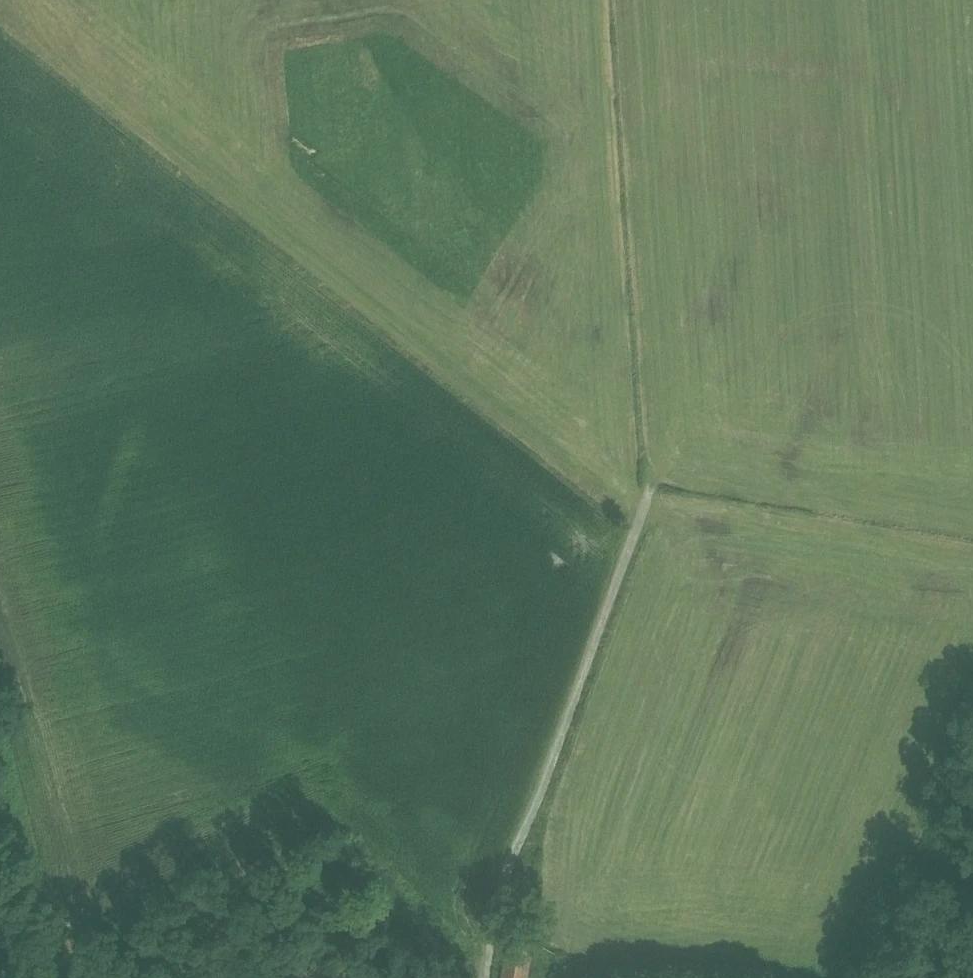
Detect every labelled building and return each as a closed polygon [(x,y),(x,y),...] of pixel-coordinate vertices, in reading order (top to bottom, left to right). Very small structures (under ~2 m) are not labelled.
[(537,951),(513,947),(507,977),(532,977),(537,951)]
